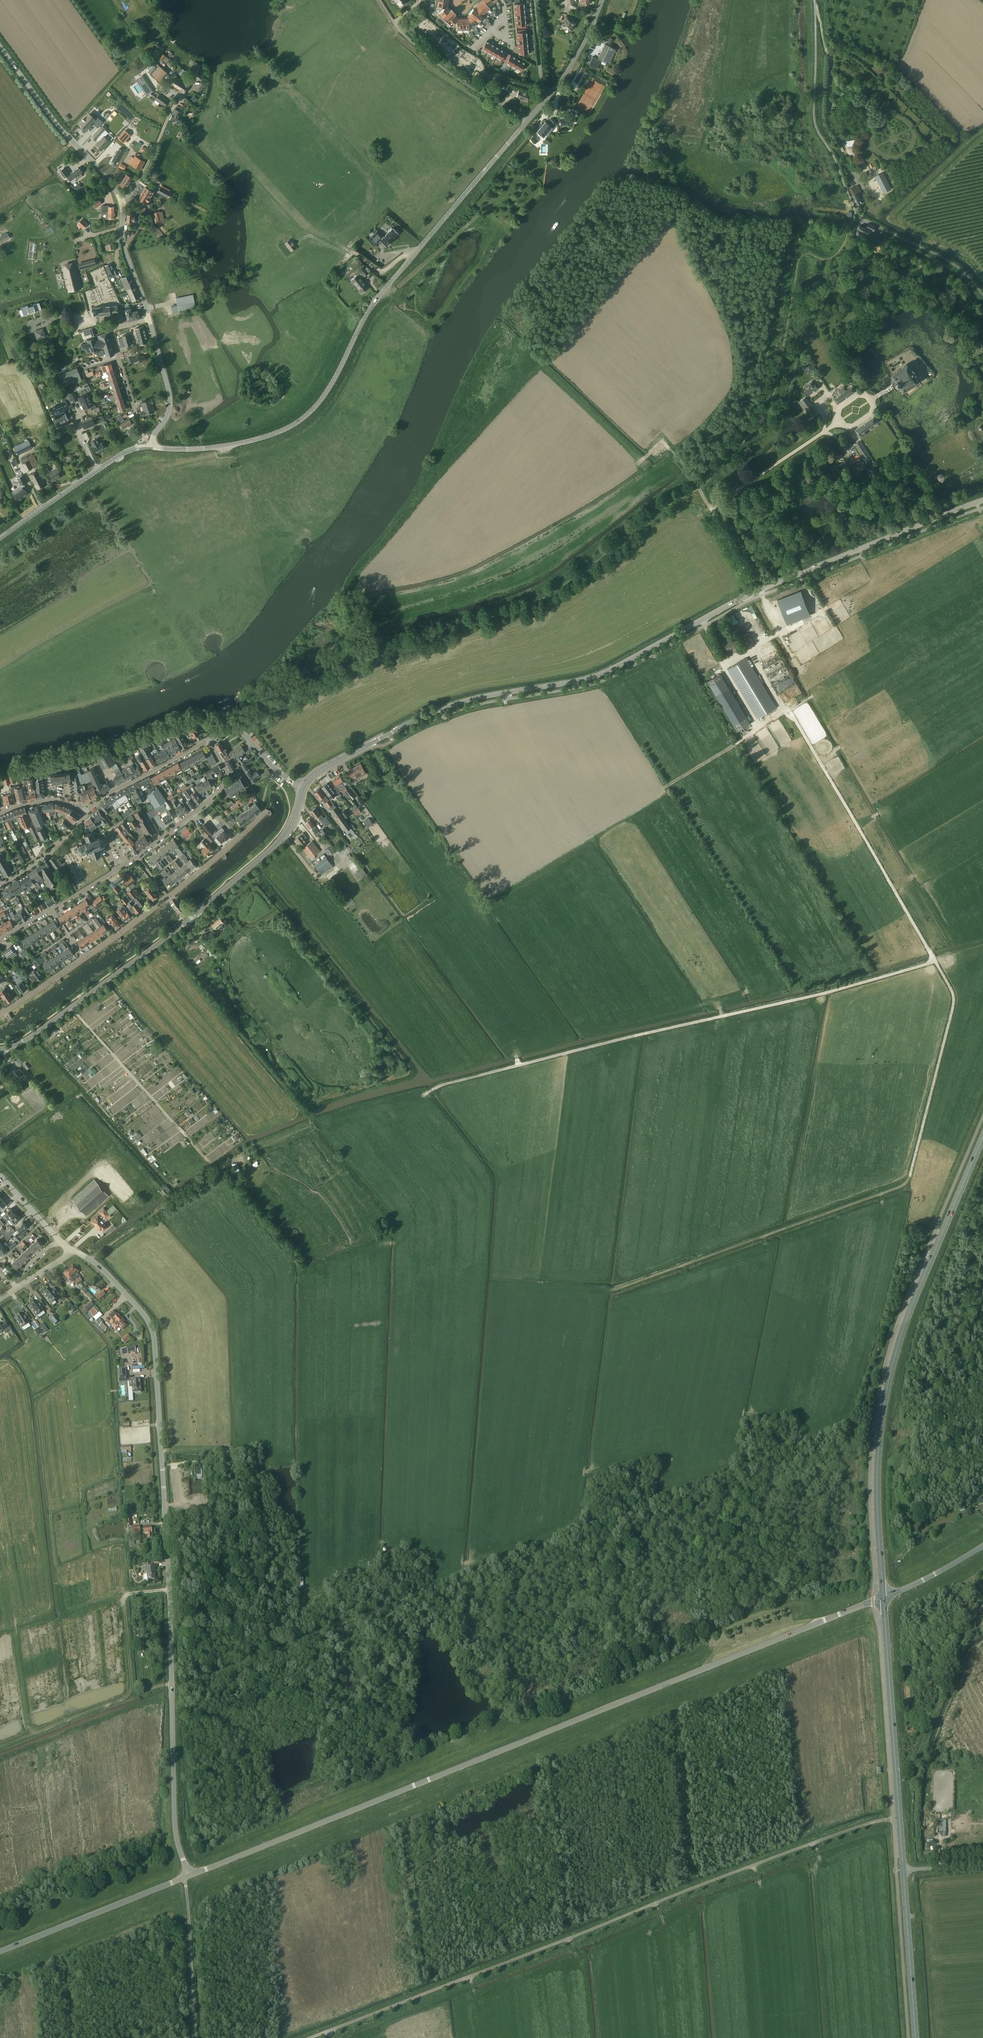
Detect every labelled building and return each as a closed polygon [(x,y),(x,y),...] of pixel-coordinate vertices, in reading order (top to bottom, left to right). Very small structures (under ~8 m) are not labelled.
[(577,6),(576,5),(577,3),(575,3),(575,2),(571,0),(570,0),(568,3),(570,4),(569,6),(570,6),(569,7),(575,10),(575,9),(581,12),(583,9),(577,6)] [(447,7),(447,5),(447,2),(435,1),(435,7),(438,7),(438,10),(447,7)] [(489,8),(484,1),(479,5),(485,12),(490,9),(489,8)] [(485,12),(479,5),(475,10),(482,16),(485,12)] [(441,19),(450,11),(447,7),(438,10),(439,13),(437,14),(441,19)] [(447,22),(454,15),(455,14),(456,14),(453,11),(452,9),(451,10),(450,10),(450,11),(441,19),(442,19),(446,23),(447,22)] [(482,16),(475,10),(474,9),(473,9),(471,12),(469,14),(470,15),(471,15),(480,23),(480,22),(484,18),(482,16)] [(454,27),(458,19),(454,15),(447,22),(451,26),(454,27)] [(480,23),(471,15),(467,19),(471,27),(474,25),(476,27),(480,23)] [(574,23),(576,20),(572,18),(572,17),(569,15),(566,16),(562,25),(566,27),(566,26),(569,27),(568,28),(571,29),(574,24),(574,23)] [(463,31),(463,19),(458,19),(454,27),(457,28),(457,31),(463,31)] [(471,27),(467,19),(463,19),(463,31),(469,30),(469,28),(471,27)] [(481,50),(486,53),(491,44),(486,41),(481,50)] [(491,55),(496,46),(491,44),(486,53),(491,55)] [(592,56),(588,65),(596,69),(602,59),(609,63),(616,49),(605,44),(603,48),(605,48),(604,50),(602,50),(598,57),(599,58),(598,59),(592,56)] [(501,49),(496,46),(491,55),(496,58),(501,49)] [(504,55),(505,52),(506,52),(501,49),(496,58),(501,61),(502,58),(504,55)] [(510,66),(515,58),(511,55),(510,55),(509,58),(507,61),(506,63),(506,64),(510,66)] [(515,69),(520,60),(515,58),(510,66),(515,69)] [(147,68),(146,69),(150,73),(156,67),(149,60),(144,65),(147,68)] [(525,63),(520,60),(515,69),(520,72),(520,71),(521,71),(522,69),(525,63)] [(193,72),(192,74),(199,77),(199,75),(203,65),(197,63),(193,72)] [(159,66),(152,74),(159,81),(167,72),(159,66)] [(580,66),(570,84),(573,87),(573,88),(572,87),(571,88),(576,91),(579,85),(584,77),(585,78),(587,75),(583,73),(578,84),(574,82),(582,67),(580,66)] [(179,73),(187,79),(188,77),(187,77),(189,73),(186,71),(182,69),(179,73)] [(170,86),(179,92),(182,88),(178,86),(182,80),(176,76),(170,86)] [(152,91),(147,83),(143,77),(138,79),(149,95),(150,95),(154,98),(157,94),(152,91)] [(182,88),(179,92),(181,93),(182,94),(183,94),(184,94),(193,80),(188,77),(187,79),(185,82),(182,80),(178,86),(182,88)] [(527,101),(529,94),(519,90),(516,97),(527,101)] [(155,100),(164,107),(168,101),(160,94),(155,100)] [(180,124),(182,120),(181,119),(181,118),(179,117),(182,112),(175,109),(170,119),(180,124)] [(83,120),(80,124),(86,129),(92,123),(95,125),(100,119),(92,112),(90,114),(89,113),(86,118),(85,117),(83,119),(83,120)] [(545,121),(537,131),(543,136),(551,127),(552,128),(556,124),(551,119),(547,123),(545,121)] [(103,126),(93,137),(96,140),(97,139),(100,141),(97,145),(102,150),(110,142),(105,137),(109,133),(106,130),(106,129),(103,126)] [(127,128),(118,139),(123,143),(132,133),(127,128)] [(121,149),(113,162),(117,164),(125,152),(121,149)] [(129,156),(126,160),(129,161),(128,162),(141,170),(145,161),(143,160),(144,158),(135,154),(133,157),(131,156),(131,157),(129,156)] [(82,176),(81,174),(82,173),(78,167),(69,174),(64,167),(59,172),(64,178),(66,176),(70,181),(76,177),(77,179),(82,176)] [(881,173),(874,177),(882,193),(889,189),(881,173)] [(120,185),(127,189),(133,179),(126,174),(120,185)] [(146,185),(138,198),(145,203),(153,190),(146,185)] [(858,185),(854,187),(849,189),(852,196),(853,196),(857,205),(862,203),(857,193),(861,191),(858,185)] [(160,187),(158,192),(166,196),(169,192),(160,187)] [(102,203),(98,198),(92,203),(96,208),(102,203)] [(156,224),(164,222),(162,212),(154,214),(155,217),(156,224)] [(127,214),(127,222),(127,224),(136,225),(137,218),(135,218),(135,215),(132,214),(127,214)] [(88,224),(82,219),(78,224),(83,229),(88,224)] [(869,223),(866,228),(874,231),(876,226),(869,223)] [(859,226),(856,234),(864,237),(866,233),(869,234),(871,230),(859,226)] [(393,239),(399,233),(398,233),(399,232),(397,229),(396,230),(393,228),(392,229),(391,228),(388,231),(389,232),(384,237),(376,229),(373,232),(374,234),(369,239),(375,244),(381,238),(382,239),(388,245),(393,239)] [(10,238),(8,234),(0,238),(0,243),(10,238)] [(97,259),(80,262),(81,268),(98,265),(97,259)] [(105,266),(106,269),(110,278),(116,275),(111,263),(105,266)] [(69,291),(81,288),(75,264),(63,267),(69,291)] [(359,270),(364,276),(369,273),(364,266),(359,270)] [(361,293),(368,287),(358,273),(350,279),(361,293)] [(128,294),(136,291),(133,285),(134,285),(129,274),(121,278),(122,282),(127,292),(128,294)] [(140,300),(136,291),(128,294),(128,295),(131,302),(137,299),(137,301),(140,300)] [(178,305),(172,306),(174,314),(179,313),(179,310),(195,307),(192,295),(176,298),(178,305)] [(36,311),(41,309),(39,302),(33,304),(32,305),(32,303),(21,307),(24,315),(29,313),(30,313),(36,311)] [(110,305),(92,307),(92,310),(92,313),(96,313),(96,318),(100,317),(100,315),(111,314),(111,313),(110,306),(110,305)] [(128,321),(139,318),(138,310),(132,312),(131,308),(130,308),(130,307),(129,306),(127,306),(127,308),(127,309),(125,309),(128,321)] [(144,348),(149,347),(143,326),(135,328),(139,344),(143,343),(144,348)] [(38,338),(44,336),(42,329),(35,331),(38,338)] [(98,337),(95,339),(98,348),(104,347),(107,357),(115,354),(107,332),(97,335),(98,337)] [(121,347),(132,344),(129,334),(122,336),(123,338),(118,339),(121,347)] [(98,348),(95,339),(94,337),(88,340),(88,341),(87,341),(87,343),(81,345),(83,349),(86,348),(87,352),(91,351),(98,349),(98,348)] [(131,363),(139,361),(136,353),(135,350),(131,351),(132,356),(129,357),(131,363)] [(804,369),(810,373),(812,371),(814,372),(818,367),(810,361),(804,369)] [(103,372),(106,371),(113,369),(111,363),(101,366),(103,372)] [(911,369),(907,363),(891,374),(894,379),(892,381),(897,387),(899,386),(903,391),(919,380),(915,374),(916,374),(913,368),(911,369)] [(62,386),(63,388),(72,384),(72,386),(82,383),(78,374),(79,374),(76,367),(57,375),(60,382),(60,381),(62,386)] [(808,384),(810,387),(805,391),(808,396),(818,388),(813,381),(808,384)] [(839,389),(841,393),(845,398),(856,390),(853,385),(846,390),(843,386),(839,389)] [(74,402),(78,400),(74,391),(70,393),(74,402)] [(114,394),(110,395),(110,398),(112,401),(116,400),(122,398),(120,392),(114,394)] [(93,404),(88,393),(79,398),(81,403),(81,402),(82,405),(84,409),(89,406),(89,407),(90,407),(91,409),(92,410),(95,408),(96,407),(95,404),(93,404)] [(845,398),(841,393),(834,398),(837,403),(845,398)] [(806,396),(800,400),(798,402),(805,411),(804,412),(806,414),(805,414),(808,418),(817,412),(806,396)] [(152,403),(151,399),(140,403),(142,406),(140,407),(142,415),(141,416),(151,413),(152,413),(152,412),(155,411),(154,411),(151,403),(152,403)] [(70,419),(73,417),(67,401),(63,403),(66,408),(67,410),(70,419)] [(124,403),(117,406),(119,412),(126,409),(124,403)] [(59,411),(54,413),(55,416),(58,424),(68,420),(66,415),(67,415),(66,411),(60,413),(59,411)] [(126,413),(121,415),(118,417),(123,429),(132,424),(129,418),(124,420),(123,418),(127,416),(126,413)] [(866,433),(864,430),(877,421),(874,416),(855,429),(859,434),(860,433),(862,436),(866,433)] [(95,425),(91,417),(81,421),(84,429),(95,425)] [(65,431),(59,433),(63,444),(67,442),(68,445),(74,443),(73,440),(70,441),(65,431)] [(95,453),(104,448),(101,442),(99,443),(97,439),(91,442),(93,447),(92,447),(95,453)] [(14,447),(18,455),(32,448),(28,440),(14,447)] [(860,441),(855,444),(864,458),(869,455),(860,441)] [(27,471),(38,465),(32,454),(21,460),(27,471)] [(852,467),(855,472),(857,471),(865,466),(862,461),(852,467)] [(52,471),(49,466),(43,469),(45,474),(52,471)] [(54,470),(48,473),(49,475),(53,481),(60,477),(58,473),(59,472),(57,468),(54,470)] [(37,490),(46,485),(38,470),(29,475),(32,482),(34,481),(35,485),(34,485),(37,490)] [(23,475),(18,478),(21,485),(24,484),(26,483),(23,475)] [(21,485),(12,492),(18,500),(28,494),(23,487),(25,486),(24,484),(21,485)] [(803,587),(779,598),(789,620),(813,608),(803,587)] [(742,622),(750,619),(747,610),(730,616),(736,629),(744,626),(742,622)] [(724,643),(729,651),(739,645),(734,637),(724,643)] [(772,642),(763,646),(766,652),(762,654),(764,659),(777,653),(772,642)] [(758,719),(777,707),(747,657),(728,669),(758,719)] [(783,661),(764,668),(766,674),(785,666),(783,661)] [(737,731),(750,723),(720,674),(707,681),(737,731)] [(793,676),(774,685),(783,703),(802,693),(793,676)] [(189,731),(188,732),(191,738),(193,737),(193,738),(200,735),(197,730),(199,730),(197,726),(189,730),(189,731)] [(177,731),(174,733),(176,737),(182,749),(187,746),(181,735),(180,734),(179,735),(177,731)] [(171,740),(177,752),(181,749),(175,738),(171,740)] [(170,747),(174,754),(177,752),(171,740),(168,742),(170,747)] [(164,749),(158,752),(164,760),(170,756),(164,746),(164,745),(161,742),(161,741),(159,743),(164,749)] [(161,742),(164,745),(164,746),(170,756),(174,754),(170,747),(168,742),(164,744),(164,743),(163,741),(161,742)] [(138,751),(139,753),(135,755),(139,762),(146,759),(136,742),(133,744),(137,752),(138,751)] [(215,744),(215,745),(219,751),(222,750),(225,755),(227,754),(228,754),(225,749),(227,749),(224,744),(222,744),(221,742),(218,743),(218,742),(215,744)] [(235,759),(245,751),(240,745),(228,753),(231,758),(233,756),(235,759)] [(152,767),(157,763),(151,753),(147,746),(141,749),(152,767)] [(116,762),(114,759),(109,748),(94,756),(102,770),(112,766),(116,763),(116,762)] [(197,753),(201,760),(206,757),(205,756),(204,753),(202,751),(197,753)] [(134,767),(138,774),(142,772),(137,765),(136,762),(131,755),(130,752),(126,755),(128,757),(132,764),(134,767)] [(152,753),(151,753),(157,763),(164,760),(158,752),(154,755),(152,753)] [(201,760),(197,753),(191,756),(195,763),(196,765),(201,762),(201,760)] [(243,754),(241,755),(236,758),(241,765),(248,759),(246,756),(245,757),(243,754)] [(191,756),(186,760),(189,766),(195,763),(191,756)] [(251,758),(241,765),(244,771),(249,768),(247,765),(253,761),(251,758)] [(151,767),(146,759),(139,762),(144,771),(151,767)] [(230,771),(236,768),(230,759),(225,762),(230,771)] [(189,766),(186,760),(180,763),(184,769),(189,766)] [(176,772),(182,769),(178,762),(173,765),(176,772)] [(51,775),(48,775),(49,782),(52,782),(52,783),(63,781),(63,782),(65,782),(65,781),(71,781),(71,778),(71,776),(70,776),(70,772),(69,772),(69,771),(74,770),(73,764),(64,765),(64,771),(65,771),(65,773),(51,774),(51,775)] [(127,767),(132,777),(138,774),(134,767),(132,764),(127,767)] [(360,764),(356,766),(357,767),(349,771),(350,772),(347,774),(352,784),(355,782),(355,780),(366,774),(360,764)] [(176,772),(173,765),(167,768),(171,775),(176,772)] [(221,769),(218,765),(206,772),(208,776),(210,779),(213,778),(211,775),(210,773),(213,772),(214,773),(221,769)] [(95,767),(88,770),(92,780),(95,789),(98,795),(110,789),(107,782),(105,784),(104,783),(102,784),(95,767)] [(127,767),(121,771),(122,773),(126,780),(132,777),(127,767)] [(171,775),(167,768),(162,771),(166,778),(171,775)] [(252,783),(257,780),(256,778),(260,776),(256,771),(253,774),(250,769),(245,772),(252,783)] [(116,777),(114,778),(118,784),(126,780),(122,773),(121,771),(120,770),(118,772),(116,772),(117,774),(115,775),(116,777)] [(80,772),(77,773),(77,774),(80,785),(84,784),(86,790),(86,789),(91,799),(98,795),(95,789),(92,780),(88,771),(82,774),(80,772)] [(166,778),(162,771),(156,774),(160,781),(166,778)] [(240,781),(241,780),(241,781),(243,779),(241,776),(239,772),(236,774),(239,778),(227,786),(229,790),(232,788),(232,789),(235,788),(234,786),(240,782),(240,781)] [(11,783),(8,773),(2,775),(4,785),(11,783)] [(80,786),(80,785),(77,774),(72,775),(75,784),(75,789),(77,794),(79,795),(79,786),(80,786)] [(160,781),(156,774),(151,778),(155,784),(160,781)] [(343,785),(342,783),(344,781),(339,775),(336,777),(345,791),(347,790),(344,785),(343,785)] [(208,779),(202,782),(206,789),(212,786),(209,780),(210,779),(208,776),(207,777),(208,779)] [(36,796),(37,799),(45,797),(43,780),(42,780),(42,777),(35,778),(37,792),(35,793),(36,796)] [(149,777),(144,779),(147,786),(149,789),(150,788),(151,791),(152,790),(151,788),(154,786),(149,777)] [(345,791),(336,777),(332,780),(338,789),(340,791),(342,790),(341,791),(343,793),(345,791)] [(33,778),(27,779),(24,780),(25,784),(24,784),(25,784),(27,794),(31,794),(35,793),(35,790),(33,778)] [(147,786),(144,779),(139,782),(142,787),(143,789),(144,789),(145,791),(147,790),(149,792),(151,791),(150,788),(149,789),(147,786)] [(234,786),(235,788),(237,792),(245,787),(241,781),(241,780),(240,781),(240,782),(234,786)] [(138,802),(146,798),(137,782),(129,787),(138,802)] [(206,789),(202,782),(196,785),(200,792),(206,789)] [(335,786),(332,789),(327,783),(322,787),(330,798),(339,792),(335,786)] [(12,790),(13,793),(15,792),(17,801),(23,800),(23,802),(28,801),(27,794),(25,784),(24,784),(23,784),(24,787),(20,787),(19,785),(14,786),(11,787),(12,790)] [(84,784),(80,785),(80,786),(79,786),(79,795),(81,795),(81,796),(84,802),(91,799),(86,789),(86,790),(84,784)] [(240,796),(237,792),(235,788),(232,789),(232,788),(229,790),(227,786),(225,787),(231,796),(235,793),(237,796),(238,798),(240,796)] [(128,787),(123,790),(127,797),(130,796),(133,800),(132,800),(134,803),(137,802),(135,799),(135,798),(128,787)] [(154,808),(155,808),(157,812),(163,809),(164,812),(166,811),(168,809),(171,808),(160,791),(158,788),(147,795),(155,807),(154,808)] [(328,799),(325,795),(320,788),(314,792),(319,799),(321,798),(323,801),(326,799),(327,800),(328,799)] [(9,790),(10,794),(3,796),(5,806),(16,803),(13,793),(12,790),(9,790)] [(128,799),(127,798),(127,797),(123,790),(122,791),(117,794),(114,795),(118,801),(121,798),(123,800),(124,802),(126,802),(128,801),(128,799)] [(195,791),(191,794),(191,795),(195,801),(197,803),(201,800),(195,791)] [(114,795),(109,799),(115,807),(116,809),(118,807),(117,806),(120,803),(119,803),(123,800),(121,798),(118,801),(114,795)] [(188,795),(186,796),(189,800),(186,801),(191,808),(192,807),(194,808),(195,807),(195,806),(195,805),(193,802),(188,795)] [(241,806),(243,804),(244,803),(243,801),(241,797),(236,801),(237,802),(234,804),(231,801),(227,804),(229,807),(231,806),(234,810),(241,806)] [(115,807),(109,799),(99,805),(105,814),(111,809),(111,810),(115,807)] [(180,817),(184,814),(180,808),(178,805),(175,800),(172,802),(177,810),(175,811),(180,817)] [(250,806),(253,809),(252,810),(253,812),(254,811),(257,814),(261,811),(255,802),(250,806)] [(52,803),(54,810),(55,810),(58,811),(61,804),(60,804),(52,803)] [(184,814),(189,811),(184,805),(182,806),(180,803),(178,805),(180,808),(184,814)] [(46,816),(50,815),(49,810),(48,810),(47,804),(39,805),(41,809),(42,809),(43,809),(44,812),(46,812),(46,816)] [(246,809),(253,817),(257,814),(254,811),(253,812),(252,810),(253,809),(250,806),(249,804),(245,807),(246,809)] [(46,820),(41,809),(39,805),(34,807),(32,806),(30,807),(29,809),(28,809),(35,825),(34,825),(42,840),(43,842),(49,840),(48,837),(43,828),(41,828),(39,823),(46,820)] [(60,819),(62,822),(65,818),(67,815),(72,809),(65,806),(62,813),(64,814),(60,819)] [(351,838),(356,834),(353,830),(349,825),(336,806),(331,810),(351,838)] [(13,811),(16,817),(17,821),(18,820),(23,831),(35,827),(34,825),(28,813),(27,813),(24,807),(13,811)] [(324,818),(320,814),(315,807),(310,811),(315,818),(317,816),(321,821),(324,825),(325,825),(326,826),(330,823),(326,817),(324,818)] [(157,812),(155,808),(154,808),(147,812),(151,818),(158,813),(157,812)] [(65,818),(66,817),(74,824),(81,815),(72,809),(67,815),(65,818)] [(155,832),(149,822),(141,809),(134,813),(138,819),(140,818),(142,821),(139,822),(146,834),(150,832),(151,835),(155,832)] [(170,812),(168,809),(166,811),(168,813),(162,817),(166,823),(173,818),(170,812)] [(246,809),(242,812),(249,820),(253,817),(246,809)] [(350,815),(346,809),(341,813),(345,818),(350,815)] [(105,818),(99,810),(90,816),(94,821),(95,823),(97,821),(99,823),(102,821),(104,824),(107,822),(104,819),(105,819),(105,818)] [(2,815),(5,820),(5,822),(11,819),(12,823),(17,821),(13,811),(2,815)] [(249,820),(242,812),(236,817),(242,826),(249,820)] [(88,826),(89,825),(94,821),(90,816),(84,821),(88,826)] [(134,828),(137,825),(134,820),(134,819),(133,817),(130,818),(132,820),(130,822),(132,825),(129,827),(127,825),(123,828),(119,832),(124,840),(129,836),(127,833),(129,831),(133,828),(134,828)] [(72,824),(65,818),(62,822),(61,823),(67,829),(72,824)] [(373,824),(369,818),(364,822),(368,828),(373,824)] [(11,819),(5,822),(14,840),(15,841),(18,840),(15,834),(15,835),(11,827),(14,826),(12,823),(11,819)] [(320,833),(314,825),(310,819),(305,822),(310,828),(314,833),(316,836),(320,833)] [(116,828),(119,832),(123,828),(127,825),(125,821),(116,828)] [(207,822),(202,826),(210,835),(215,831),(207,822)] [(324,826),(319,830),(324,836),(329,832),(324,826)] [(188,828),(182,832),(186,837),(191,833),(188,828)] [(77,849),(76,849),(74,850),(76,853),(78,852),(79,852),(80,853),(80,854),(81,854),(81,853),(83,853),(83,854),(84,854),(84,852),(90,850),(92,857),(101,854),(98,848),(102,846),(102,848),(103,847),(103,846),(105,845),(106,845),(105,844),(105,842),(106,842),(106,841),(105,841),(105,839),(105,838),(104,838),(102,837),(103,836),(102,836),(101,837),(99,837),(99,836),(98,836),(99,837),(94,839),(92,831),(91,832),(88,833),(87,833),(88,834),(85,835),(85,834),(84,834),(87,842),(85,843),(83,839),(81,840),(79,841),(80,843),(79,844),(80,844),(78,846),(77,845),(77,846),(78,847),(77,849)] [(134,838),(129,831),(127,833),(129,836),(124,840),(130,847),(134,843),(132,839),(134,838)] [(222,843),(225,839),(227,840),(228,839),(228,837),(223,831),(218,835),(216,833),(213,835),(216,837),(222,843)] [(305,841),(304,839),(307,837),(303,833),(295,839),(300,845),(302,844),(304,847),(302,848),(310,858),(320,851),(312,841),(307,845),(305,842),(305,841)] [(139,838),(146,846),(152,841),(150,838),(148,840),(144,835),(139,838)] [(141,850),(146,846),(139,838),(135,842),(141,850)] [(178,848),(177,847),(179,845),(174,839),(169,842),(174,848),(178,853),(180,856),(181,855),(184,853),(183,853),(179,848),(178,848)] [(210,854),(210,853),(214,850),(208,844),(204,839),(201,842),(205,847),(202,849),(207,855),(208,855),(209,856),(210,854)] [(174,848),(169,842),(165,845),(170,852),(173,850),(176,855),(178,853),(174,848)] [(140,851),(134,843),(130,847),(136,854),(140,851)] [(170,852),(165,845),(161,849),(170,860),(171,861),(173,860),(168,853),(170,852)] [(331,846),(326,850),(329,855),(334,851),(331,846)] [(161,849),(157,852),(162,858),(164,856),(168,861),(170,860),(161,849)] [(6,875),(12,872),(1,852),(0,853),(0,865),(6,875)] [(162,858),(157,852),(153,855),(161,866),(163,868),(165,867),(159,860),(162,858)] [(184,859),(186,862),(191,869),(196,865),(191,859),(188,861),(187,858),(184,853),(181,855),(184,859)] [(322,859),(314,865),(321,875),(333,866),(324,854),(320,856),(322,859)] [(161,866),(153,855),(149,858),(154,864),(156,862),(161,869),(163,868),(161,866)] [(56,868),(60,866),(53,857),(49,859),(56,868)] [(184,859),(181,860),(184,864),(182,866),(188,872),(191,869),(186,862),(184,859)] [(52,883),(58,879),(45,861),(36,867),(44,879),(47,888),(49,891),(54,888),(52,883)] [(188,872),(182,866),(181,867),(176,861),(173,863),(176,866),(183,875),(188,872)] [(175,866),(174,867),(177,870),(174,872),(179,878),(183,875),(176,866),(175,866)] [(28,873),(34,883),(39,880),(40,882),(43,880),(42,878),(36,868),(28,873)] [(168,869),(167,871),(168,872),(175,882),(179,878),(174,872),(172,874),(168,869)] [(363,869),(354,874),(358,879),(366,873),(363,869)] [(131,875),(124,880),(131,889),(135,886),(133,882),(138,878),(134,872),(131,875)] [(165,877),(162,879),(167,885),(170,883),(171,885),(175,882),(168,872),(168,873),(167,873),(166,874),(168,877),(166,879),(165,877)] [(34,883),(28,873),(22,877),(25,882),(28,880),(31,885),(29,886),(31,889),(31,888),(31,889),(36,885),(34,883)] [(120,875),(113,881),(116,885),(123,880),(120,875)] [(22,877),(18,879),(24,889),(25,888),(27,891),(31,889),(29,886),(31,885),(28,880),(25,882),(22,877)] [(18,879),(9,885),(15,894),(23,890),(24,892),(25,891),(24,889),(18,879)] [(144,890),(148,895),(152,900),(158,896),(154,890),(150,886),(144,890)] [(4,899),(13,893),(9,887),(0,892),(4,899)] [(131,889),(126,893),(132,900),(136,896),(131,889)] [(46,898),(45,900),(49,906),(52,905),(56,902),(52,895),(46,898)] [(94,900),(98,905),(106,899),(103,896),(101,898),(100,896),(94,900)] [(86,908),(90,905),(86,898),(81,902),(86,908)] [(136,902),(134,904),(139,910),(142,908),(140,906),(142,904),(139,900),(138,901),(136,898),(134,899),(136,902)] [(99,907),(98,905),(94,900),(90,903),(96,910),(99,907)] [(128,905),(127,905),(129,907),(132,912),(134,910),(136,913),(139,910),(134,904),(132,901),(130,903),(128,905)] [(86,908),(81,902),(77,904),(81,911),(86,908)] [(81,911),(77,904),(72,907),(77,914),(81,911)] [(128,920),(128,918),(131,916),(127,911),(128,911),(124,905),(117,910),(125,921),(125,920),(126,921),(128,920)] [(77,914),(72,907),(68,910),(72,917),(77,914)] [(18,913),(14,915),(16,919),(18,922),(22,919),(23,921),(28,918),(22,909),(18,912),(18,913)] [(72,917),(68,910),(63,913),(67,920),(72,917)] [(67,920),(63,913),(58,916),(63,923),(67,920)] [(118,926),(121,924),(116,917),(116,918),(113,914),(106,919),(110,924),(112,923),(115,928),(116,927),(117,928),(118,926)] [(96,917),(94,919),(104,933),(108,930),(104,924),(101,925),(96,917)] [(14,926),(10,920),(10,919),(4,923),(8,929),(14,926)] [(100,935),(101,936),(102,935),(102,934),(104,933),(94,919),(92,920),(97,928),(95,930),(99,936),(100,935)] [(220,919),(212,925),(216,929),(223,923),(220,919)] [(53,930),(58,927),(54,920),(49,923),(53,930)] [(4,923),(0,925),(0,927),(3,932),(8,929),(4,923)] [(53,930),(49,923),(43,926),(47,933),(53,930)] [(95,939),(99,936),(95,930),(93,931),(88,923),(85,925),(95,939)] [(90,942),(95,939),(85,925),(83,926),(88,934),(86,935),(90,942)] [(47,933),(43,926),(38,930),(42,937),(47,933)] [(79,929),(77,930),(86,945),(90,942),(86,935),(84,937),(79,929)] [(42,937),(38,930),(33,933),(37,940),(42,937)] [(85,945),(86,945),(77,930),(74,932),(79,940),(77,941),(82,948),(82,947),(84,948),(85,947),(85,945)] [(37,940),(33,933),(27,936),(32,943),(37,940)] [(32,943),(27,936),(22,940),(26,947),(32,943)] [(16,951),(11,945),(3,952),(8,957),(16,951)] [(69,947),(64,950),(69,957),(74,953),(69,947)] [(23,957),(29,953),(26,949),(20,953),(23,957)] [(69,957),(64,950),(59,953),(63,960),(69,957)] [(53,957),(58,964),(63,960),(59,953),(53,957)] [(48,961),(53,967),(58,964),(53,957),(48,961)] [(53,967),(48,961),(43,964),(48,971),(53,967)] [(29,967),(32,973),(33,974),(30,977),(34,982),(37,980),(37,981),(43,977),(37,968),(38,967),(37,966),(36,967),(34,969),(31,965),(29,967)] [(13,975),(16,980),(18,983),(16,985),(21,992),(22,993),(24,991),(23,991),(27,988),(22,980),(23,980),(17,972),(13,975)] [(10,1001),(10,1000),(13,997),(10,993),(11,992),(7,985),(4,987),(7,991),(1,994),(7,1002),(8,1002),(10,1001)] [(104,1009),(119,998),(113,990),(99,1000),(102,1003),(100,1004),(104,1009)] [(15,1072),(21,1080),(26,1075),(20,1068),(15,1072)] [(148,1158),(152,1162),(157,1158),(153,1153),(148,1158)] [(109,1195),(94,1179),(72,1199),(87,1216),(109,1195)] [(170,1190),(166,1186),(160,1191),(163,1196),(170,1190)] [(98,1215),(91,1221),(95,1225),(104,1217),(102,1215),(107,1211),(107,1210),(104,1207),(99,1212),(98,1212),(100,1213),(98,1215)] [(5,1214),(10,1219),(15,1213),(11,1208),(5,1214)] [(104,1217),(95,1225),(100,1230),(102,1229),(103,1231),(108,1226),(106,1224),(104,1222),(107,1219),(105,1218),(105,1217),(109,1214),(107,1211),(102,1215),(104,1217)] [(20,1218),(15,1213),(10,1219),(14,1223),(20,1218)] [(22,1232),(27,1227),(23,1222),(17,1227),(22,1232)] [(37,1248),(42,1244),(37,1239),(33,1243),(37,1248)] [(2,1245),(0,1247),(0,1254),(1,1255),(10,1247),(6,1242),(2,1245)] [(37,1248),(33,1243),(28,1247),(33,1252),(37,1248)] [(33,1252),(28,1247),(24,1251),(29,1256),(33,1252)] [(29,1256),(24,1251),(20,1255),(25,1260),(29,1256)] [(25,1260),(20,1255),(16,1259),(20,1264),(25,1260)] [(20,1264),(16,1259),(11,1263),(16,1268),(20,1264)] [(70,1268),(68,1270),(80,1283),(82,1281),(80,1279),(81,1278),(77,1273),(79,1272),(77,1270),(78,1268),(76,1266),(74,1268),(73,1266),(72,1266),(70,1267),(70,1268)] [(80,1283),(68,1270),(66,1272),(65,1271),(64,1273),(63,1274),(65,1276),(64,1278),(66,1280),(68,1279),(71,1282),(73,1281),(77,1285),(80,1283)] [(54,1288),(51,1290),(51,1289),(47,1292),(47,1291),(43,1294),(51,1304),(55,1301),(54,1300),(58,1298),(56,1296),(58,1294),(54,1288)] [(102,1290),(95,1297),(97,1300),(105,1294),(102,1290)] [(40,1300),(37,1302),(37,1301),(33,1304),(33,1303),(29,1306),(37,1316),(40,1313),(43,1310),(42,1308),(44,1306),(40,1300)] [(90,1302),(83,1307),(87,1311),(93,1305),(90,1302)] [(68,1307),(73,1313),(77,1310),(71,1304),(68,1307)] [(106,1318),(112,1325),(121,1318),(117,1314),(114,1311),(106,1318)] [(26,1313),(23,1314),(19,1316),(15,1318),(22,1329),(25,1326),(29,1323),(28,1321),(30,1319),(26,1313)] [(55,1315),(50,1319),(55,1325),(60,1321),(55,1315)] [(127,1325),(124,1322),(125,1322),(121,1318),(112,1325),(113,1325),(109,1328),(111,1330),(114,1328),(115,1330),(119,1327),(122,1330),(127,1325)] [(2,1331),(2,1332),(4,1331),(8,1328),(5,1322),(0,1326),(0,1332),(2,1331)] [(105,1331),(108,1328),(103,1322),(100,1326),(105,1331)] [(131,1339),(127,1335),(121,1340),(125,1344),(131,1339)] [(132,1379),(132,1380),(132,1382),(129,1382),(130,1387),(132,1387),(132,1393),(133,1393),(140,1392),(140,1393),(141,1393),(141,1392),(140,1379),(139,1379),(132,1380),(132,1379)] [(144,1534),(147,1534),(148,1538),(152,1538),(151,1527),(139,1528),(139,1525),(132,1526),(132,1534),(140,1533),(140,1531),(144,1530),(144,1534)] [(144,1567),(145,1573),(147,1572),(147,1575),(144,1575),(144,1580),(155,1579),(154,1572),(155,1572),(154,1566),(152,1566),(152,1563),(144,1564),(144,1566),(145,1567),(144,1567)] [(443,1809),(441,1802),(435,1804),(438,1811),(443,1809)]
